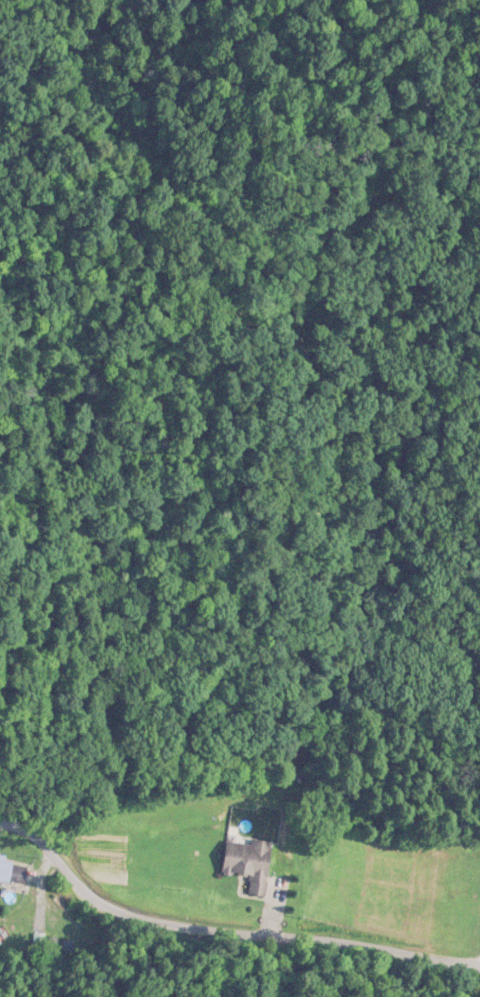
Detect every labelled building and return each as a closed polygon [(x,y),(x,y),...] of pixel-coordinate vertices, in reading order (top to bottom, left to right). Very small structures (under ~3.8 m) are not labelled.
[(273,843),(252,840),(251,846),(227,843),(223,876),(250,880),(248,897),(265,899),(273,843)] [(26,885),(29,863),(0,859),(0,882),(26,885)]
